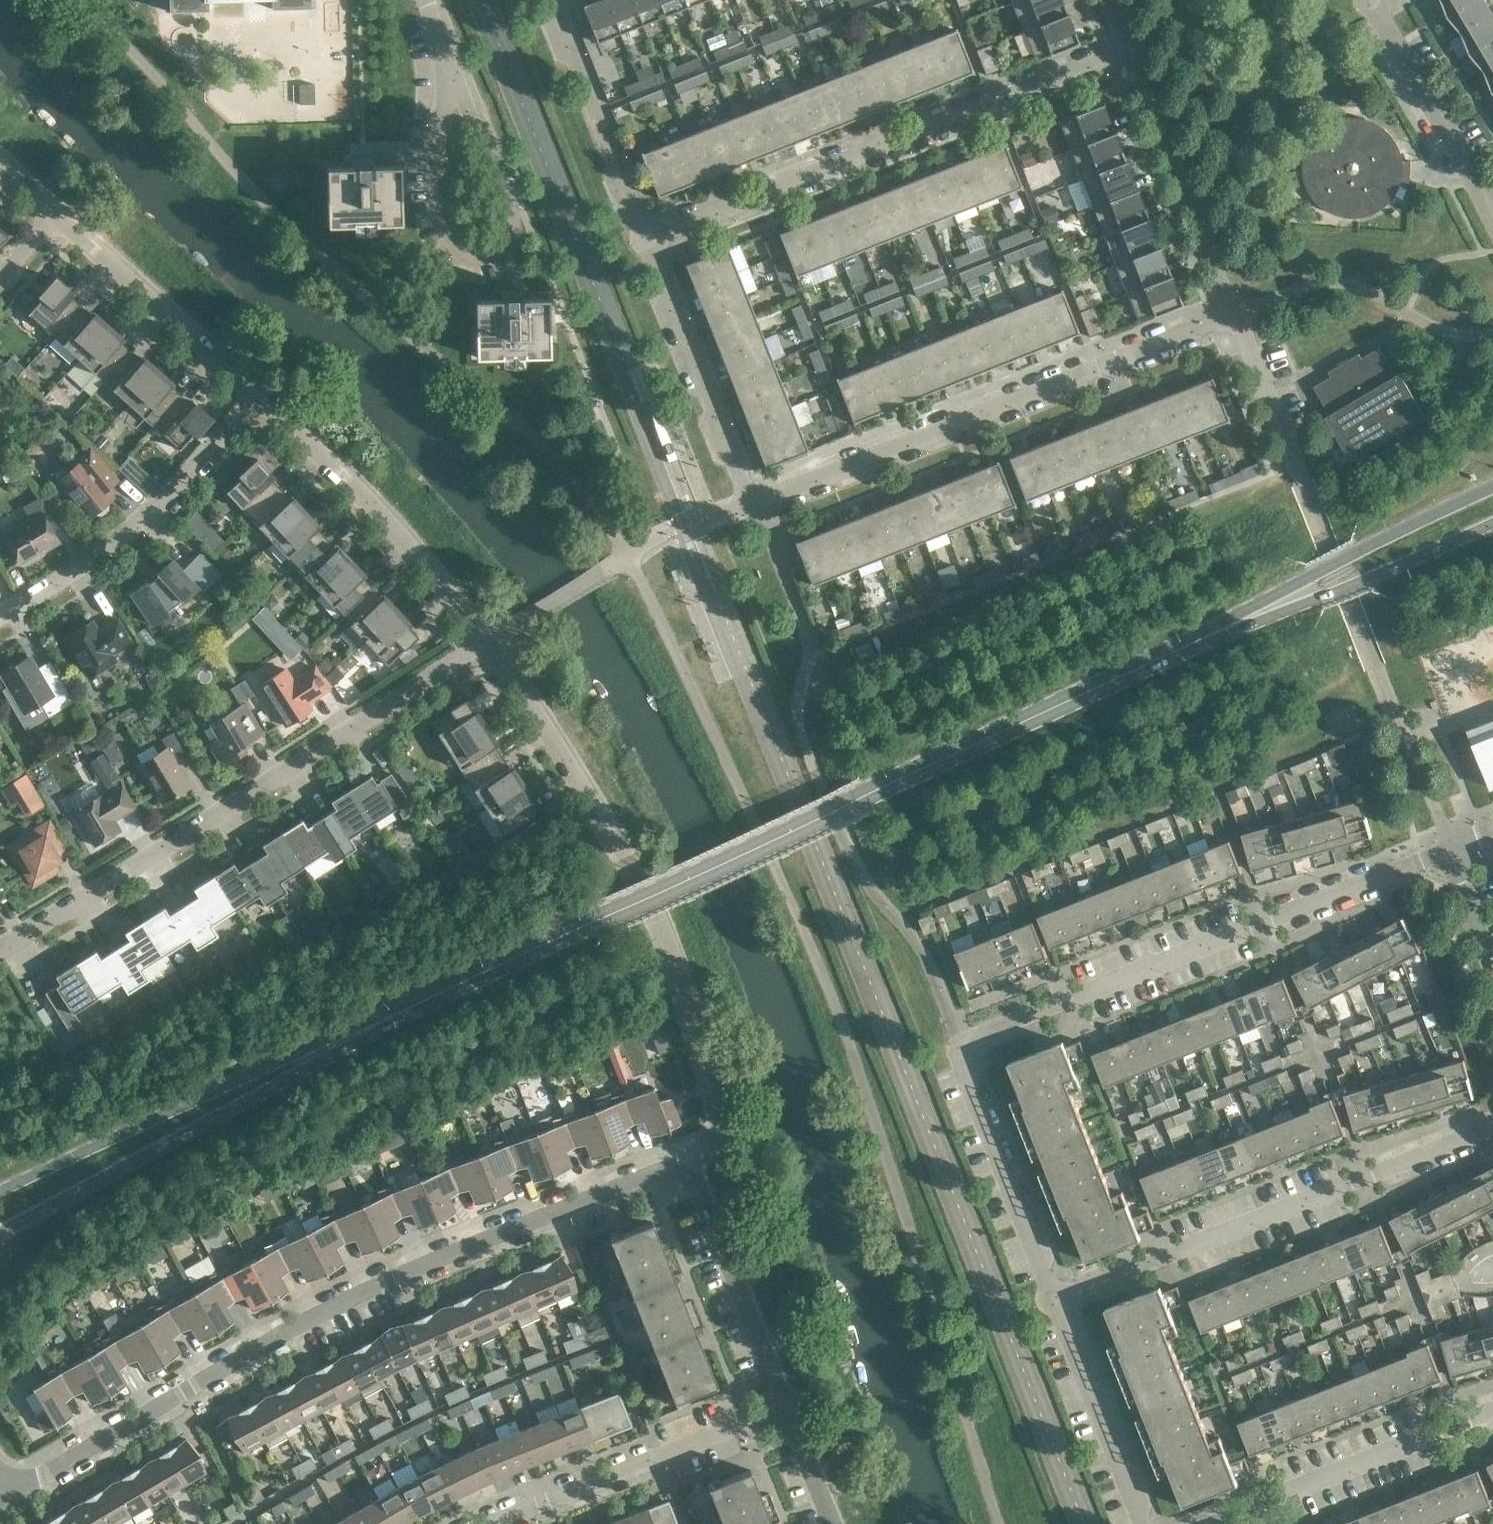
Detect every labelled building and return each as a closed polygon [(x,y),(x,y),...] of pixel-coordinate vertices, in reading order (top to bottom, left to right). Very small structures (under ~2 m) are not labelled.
[(169,11),(201,11),(208,10),(209,10),(209,0),(169,0),(169,11)] [(272,9),(311,7),(311,0),(272,0),(272,9)] [(620,34),(606,1),(607,0),(595,0),(592,1),(593,6),(584,9),(597,42),(620,34)] [(607,0),(606,1),(620,34),(643,24),(633,0),(609,0),(607,0)] [(643,24),(665,16),(659,0),(633,0),(643,24)] [(665,16),(687,7),(685,0),(659,0),(665,16)] [(1012,2),(1024,31),(1068,13),(1067,13),(1062,0),(1018,0),(1012,2)] [(1448,17),(1476,0),(1445,0),(1447,2),(1443,4),(1448,17)] [(1485,0),(1476,0),(1448,17),(1456,27),(1460,25),(1464,32),(1492,15),(1492,13),(1485,0)] [(888,9),(885,1),(869,7),(872,15),(888,9)] [(832,4),(817,10),(821,19),(836,13),(832,4)] [(872,15),(869,7),(853,13),(856,21),(872,15)] [(821,19),(817,10),(802,16),(806,25),(821,19)] [(1068,14),(1068,13),(1024,31),(1033,56),(1049,50),(1051,54),(1079,43),(1068,14)] [(1464,32),(1469,40),(1465,42),(1470,54),(1492,40),(1492,15),(1464,32)] [(843,27),(840,18),(824,25),(827,33),(843,27)] [(789,25),(774,31),(778,40),(793,34),(789,25)] [(827,33),(824,25),(808,31),(812,39),(827,33)] [(956,29),(933,38),(950,82),(952,81),(951,80),(971,72),(971,73),(974,73),(973,70),(972,70),(956,29)] [(778,40),(774,31),(759,37),(762,46),(778,40)] [(977,49),(989,44),(985,33),(972,38),(977,49)] [(796,43),(793,34),(778,40),(781,49),(796,43)] [(950,82),(933,38),(911,47),(928,91),(929,90),(929,89),(949,81),(949,82),(950,82)] [(743,40),(728,46),(732,55),(747,49),(743,40)] [(781,49),(778,40),(762,46),(766,55),(781,49)] [(1470,54),(1478,64),(1482,62),(1486,70),(1492,66),(1492,40),(1470,54)] [(990,44),(976,50),(986,75),(1000,69),(990,44)] [(732,55),(728,46),(713,52),(716,61),(732,55)] [(928,91),(911,47),(888,56),(905,100),(907,99),(906,98),(926,90),(927,91),(928,91)] [(754,62),(751,54),(735,60),(738,68),(754,62)] [(905,100),(888,56),(866,65),(883,108),(885,108),(884,107),(904,99),(905,100)] [(698,57),(683,63),(687,72),(702,66),(698,57)] [(738,68),(735,60),(719,66),(722,75),(738,68)] [(687,72),(683,63),(668,69),(672,78),(687,72)] [(883,108),(866,65),(844,74),(861,117),(862,117),(862,115),(882,107),(882,109),(883,108)] [(709,80),(706,71),(690,78),(693,86),(709,80)] [(861,117),(844,74),(821,82),(838,126),(840,125),(839,124),(859,116),(860,118),(861,117)] [(654,75),(639,81),(642,90),(657,84),(654,75)] [(693,86),(690,78),(674,84),(677,92),(693,86)] [(642,90),(639,81),(624,87),(627,96),(642,90)] [(838,126),(821,82),(799,91),(816,135),(818,134),(817,133),(837,125),(838,126)] [(300,104),(314,104),(314,84),(299,84),(300,104)] [(664,97),(661,89),(645,95),(649,104),(664,97)] [(816,135),(799,91),(777,100),(794,144),(795,143),(794,142),(815,134),(815,135),(816,135)] [(649,104),(645,95),(629,102),(633,110),(649,104)] [(794,144),(777,100),(754,109),(771,153),(772,152),(772,151),(792,143),(792,144),(794,144)] [(1059,120),(1070,150),(1115,132),(1115,131),(1114,132),(1103,104),(1104,104),(1103,103),(1059,120)] [(771,153),(754,109),(732,118),(749,161),(750,161),(750,160),(770,152),(770,153),(771,153)] [(749,161),(732,118),(709,127),(726,170),(728,170),(727,168),(747,161),(748,162),(749,161)] [(1393,137),(1391,135),(1388,132),(1385,130),(1386,129),(1385,129),(1382,132),(1380,131),(1377,129),(1373,127),(1369,125),(1364,123),(1360,139),(1350,138),(1348,122),(1344,123),(1338,125),(1334,126),(1329,129),(1327,125),(1326,125),(1326,126),(1323,128),(1321,130),(1318,132),(1316,135),(1315,135),(1315,136),(1318,139),(1316,142),(1315,144),(1313,147),(1312,150),(1311,152),(1310,154),(1309,156),(1314,158),(1313,172),(1308,172),(1309,175),(1309,177),(1310,180),(1310,182),(1312,185),(1313,188),(1315,191),(1311,194),(1312,194),(1315,198),(1316,200),(1320,204),(1321,205),(1322,206),(1325,202),(1327,204),(1329,206),(1333,208),(1337,209),(1342,211),(1344,206),(1347,207),(1351,207),(1353,207),(1358,207),(1358,212),(1363,211),(1368,210),(1373,208),(1375,207),(1377,206),(1379,210),(1380,209),(1383,207),(1386,205),(1388,202),(1391,199),(1391,200),(1392,199),(1388,196),(1390,194),(1391,192),(1394,188),(1395,185),(1396,183),(1397,178),(1393,177),(1394,163),(1398,162),(1398,158),(1397,155),(1396,153),(1395,150),(1394,147),(1392,144),(1396,141),(1395,140),(1395,141),(1393,137)] [(726,170),(709,127),(687,136),(704,179),(706,179),(705,177),(725,169),(725,171),(726,170)] [(1115,133),(1115,132),(1070,150),(1082,178),(1126,161),(1126,160),(1125,160),(1115,133)] [(704,179),(687,136),(665,144),(682,188),(683,187),(683,186),(703,178),(703,179),(704,179)] [(982,152),(981,152),(998,196),(1021,187),(1004,143),(1002,144),(1002,145),(982,153),(982,152)] [(682,188),(665,144),(641,154),(648,170),(646,171),(651,185),(653,184),(657,194),(658,197),(661,196),(660,195),(680,187),(681,188),(682,188)] [(998,196),(981,152),(979,153),(980,154),(960,162),(959,161),(958,161),(976,205),(998,196)] [(1029,152),(1020,155),(1024,166),(1034,163),(1029,152)] [(355,159),(352,160),(352,166),(326,167),(328,224),(354,224),(354,221),(375,220),(375,223),(402,222),(400,165),(374,166),(374,159),(371,158),(366,158),(361,158),(358,158),(355,159)] [(976,205),(958,161),(957,162),(958,163),(938,171),(937,170),(936,170),(953,214),(976,205)] [(1126,161),(1082,178),(1093,207),(1137,189),(1126,161)] [(953,214),(936,170),(935,171),(935,172),(915,180),(915,178),(914,179),(931,222),(953,214)] [(931,222),(914,179),(912,179),(913,181),(893,188),(892,187),(891,188),(909,231),(931,222)] [(909,231),(891,188),(890,188),(891,189),(871,197),(870,196),(869,197),(886,240),(909,231)] [(1138,190),(1137,189),(1093,207),(1104,235),(1149,218),(1148,217),(1137,190),(1138,190)] [(886,240),(869,197),(868,197),(868,198),(848,206),(847,205),(846,206),(864,249),(886,240)] [(1046,225),(1061,219),(1055,204),(1040,210),(1046,225)] [(864,249),(846,206),(845,206),(846,207),(826,215),(825,214),(824,214),(841,258),(864,249)] [(841,258),(824,214),(823,215),(823,216),(803,224),(803,223),(802,223),(819,267),(841,258)] [(1149,218),(1104,235),(1116,264),(1160,247),(1160,246),(1159,246),(1149,219),(1149,218)] [(819,267),(802,223),(800,224),(801,225),(781,233),(781,232),(778,232),(779,235),(780,235),(796,276),(819,267)] [(1029,229),(1014,235),(1017,244),(1033,237),(1029,229)] [(1017,244),(1014,235),(998,241),(1001,250),(1017,244)] [(780,254),(774,238),(765,241),(772,257),(780,254)] [(1058,254),(1068,250),(1065,242),(1061,241),(1054,243),(1058,254)] [(1038,251),(1035,243),(1019,249),(1022,258),(1038,251)] [(985,246),(969,253),(972,261),(988,255),(985,246)] [(1160,247),(1116,264),(1127,293),(1171,275),(1160,247)] [(693,287),(693,288),(737,271),(728,248),(711,254),(711,252),(696,258),(697,260),(687,264),(684,265),(685,267),(686,267),(694,287),(693,287)] [(1022,258),(1019,249),(1003,256),(1006,264),(1022,258)] [(972,261),(969,253),(953,259),(956,267),(972,261)] [(789,276),(783,260),(774,264),(781,279),(789,276)] [(993,269),(990,261),(974,267),(977,275),(993,269)] [(941,267),(926,273),(929,282),(945,275),(941,267)] [(977,275),(974,267),(958,273),(961,281),(977,275)] [(746,293),(737,271),(693,288),(694,290),(695,289),(703,309),(702,310),(746,293)] [(929,282),(926,273),(910,279),(913,288),(929,282)] [(948,284),(945,275),(929,282),(932,290),(948,284)] [(1172,276),(1171,275),(1127,293),(1137,318),(1153,312),(1154,316),(1183,305),(1171,276),(1172,276)] [(795,292),(789,276),(781,279),(787,295),(795,292)] [(28,313),(54,336),(82,305),(73,297),(75,295),(56,278),(46,289),(49,291),(28,313)] [(895,282),(879,288),(883,297),(898,290),(895,282)] [(932,290),(929,282),(913,288),(916,296),(932,290)] [(883,297),(879,288),(863,294),(867,303),(883,297)] [(503,291),(500,292),(500,298),(474,299),(476,356),(502,356),(502,353),(523,352),(523,355),(550,354),(548,297),(522,297),(522,291),(519,290),(514,289),(509,290),(506,290),(503,291)] [(1062,290),(1039,300),(1056,343),(1057,343),(1057,341),(1077,334),(1077,335),(1080,334),(1078,331),(1062,290)] [(1085,292),(1074,297),(1080,312),(1091,307),(1085,292)] [(754,316),(746,293),(702,310),(703,312),(704,312),(712,331),(711,332),(711,333),(754,316)] [(903,304),(900,296),(884,302),(888,311),(903,304)] [(850,300),(835,306),(838,314),(854,308),(850,300)] [(1056,343),(1039,300),(1016,309),(1034,352),(1035,351),(1034,350),(1054,342),(1055,344),(1056,343)] [(888,311),(884,302),(869,309),(872,317),(888,311)] [(96,318),(82,305),(54,336),(79,359),(109,325),(98,316),(96,318)] [(807,321),(800,305),(792,308),(798,324),(807,321)] [(838,314),(835,306),(819,312),(822,320),(838,314)] [(1094,306),(1080,312),(1090,336),(1104,331),(1094,306)] [(1034,352),(1016,309),(994,317),(1011,361),(1013,360),(1012,359),(1032,351),(1033,352),(1034,352)] [(859,322),(856,314),(840,320),(843,328),(859,322)] [(763,338),(754,316),(711,333),(712,334),(713,334),(721,354),(719,354),(720,355),(763,338)] [(1011,361),(994,317),(972,326),(989,370),(990,369),(990,368),(1010,360),(1010,361),(1011,361)] [(843,328),(840,320),(824,326),(827,335),(843,328)] [(813,337),(807,321),(798,324),(804,340),(813,337)] [(120,335),(109,325),(79,359),(104,381),(132,350),(118,338),(120,335)] [(989,370),(972,326),(949,335),(967,378),(968,378),(967,377),(987,369),(988,370),(989,370)] [(967,378),(949,335),(927,344),(944,387),(945,387),(945,386),(965,378),(966,379),(967,378)] [(772,360),(763,338),(720,355),(720,357),(722,356),(730,376),(728,377),(729,377),(772,360)] [(944,387),(927,344),(904,353),(922,396),(923,396),(922,395),(942,387),(943,388),(944,387)] [(1359,353),(1346,361),(1329,371),(1331,376),(1314,386),(1330,414),(1326,417),(1352,461),(1427,416),(1400,372),(1396,375),(1379,347),(1362,358),(1359,353)] [(824,365),(818,349),(810,353),(816,369),(824,365)] [(146,363),(132,350),(104,381),(129,404),(159,370),(148,360),(146,363)] [(922,396),(904,353),(882,362),(899,405),(901,405),(900,403),(920,395),(921,397),(922,396)] [(23,367),(12,356),(4,364),(16,374),(23,367)] [(781,382),(772,360),(729,377),(729,379),(730,379),(738,398),(737,399),(737,400),(781,382)] [(899,405),(882,362),(860,370),(877,414),(878,413),(878,412),(898,404),(898,406),(899,405)] [(831,381),(824,365),(816,369),(822,384),(831,381)] [(170,380),(159,370),(129,404),(154,426),(182,395),(168,382),(170,380)] [(877,414),(860,370),(836,380),(854,423),(856,422),(855,421),(875,413),(876,414),(877,414)] [(1188,385),(1188,386),(1205,429),(1228,420),(1222,404),(1224,403),(1218,389),(1216,389),(1212,379),(1211,376),(1209,377),(1209,378),(1189,386),(1188,385)] [(790,405),(781,382),(737,400),(738,401),(739,401),(747,421),(746,421),(746,422),(790,405)] [(1205,429),(1188,386),(1186,386),(1187,387),(1167,395),(1166,394),(1165,394),(1182,438),(1205,429)] [(842,410),(836,394),(827,397),(833,413),(842,410)] [(1182,438),(1165,394),(1164,395),(1164,396),(1144,404),(1144,403),(1143,403),(1160,447),(1182,438)] [(191,403),(182,395),(154,426),(180,449),(200,427),(203,429),(212,418),(193,401),(191,403)] [(1160,447),(1143,403),(1141,404),(1142,405),(1122,413),(1122,412),(1121,412),(1138,455),(1160,447)] [(78,410),(71,404),(60,416),(67,422),(78,410)] [(799,427),(790,405),(746,422),(747,424),(748,423),(756,443),(755,444),(799,427)] [(597,418),(594,410),(587,413),(590,420),(597,418)] [(848,426),(842,410),(833,413),(840,429),(848,426)] [(48,411),(36,412),(36,424),(48,423),(48,411)] [(1138,455),(1121,412),(1119,413),(1120,414),(1100,422),(1099,420),(1098,421),(1115,464),(1138,455)] [(1115,464),(1098,421),(1097,421),(1097,423),(1077,430),(1077,429),(1076,430),(1093,473),(1115,464)] [(808,451),(799,427),(755,444),(756,446),(757,446),(765,466),(764,466),(765,468),(767,467),(778,463),(778,465),(793,459),(792,457),(808,451)] [(94,442),(101,434),(95,429),(91,429),(86,435),(94,442)] [(1093,473),(1076,430),(1075,430),(1075,431),(1055,439),(1055,438),(1054,438),(1071,482),(1093,473)] [(95,443),(102,449),(110,440),(102,434),(95,443)] [(1071,482),(1054,438),(1052,439),(1053,440),(1033,448),(1032,447),(1031,447),(1049,491),(1071,482)] [(62,485),(88,517),(95,512),(97,514),(102,514),(108,509),(109,504),(107,502),(114,497),(104,485),(105,480),(113,473),(91,446),(74,460),(78,464),(71,469),(71,474),(73,477),(62,485)] [(1049,491),(1031,447),(1030,448),(1030,449),(1010,457),(1010,456),(1008,457),(1009,459),(1025,500),(1049,491)] [(121,469),(131,478),(142,466),(132,456),(121,469)] [(227,491),(250,517),(281,488),(273,479),(275,477),(257,459),(247,468),(249,471),(227,491)] [(975,470),(974,470),(991,513),(1015,504),(997,461),(995,462),(995,463),(975,471),(975,470)] [(991,513),(974,470),(973,470),(973,472),(953,480),(953,478),(952,479),(969,522),(991,513)] [(1240,473),(1224,479),(1228,487),(1244,481),(1240,473)] [(969,522),(952,479),(950,479),(951,480),(931,488),(930,487),(929,488),(947,531),(969,522)] [(1228,487),(1224,479),(1209,485),(1212,493),(1228,487)] [(294,502),(281,488),(250,517),(273,541),(306,511),(296,500),(294,502)] [(947,531),(929,488),(928,488),(928,489),(909,497),(908,496),(907,496),(924,540),(947,531)] [(1196,490),(1180,496),(1183,505),(1199,498),(1196,490)] [(47,549),(59,542),(53,531),(65,524),(43,495),(23,506),(31,519),(5,534),(4,532),(3,533),(20,562),(46,547),(47,549)] [(924,540),(907,496),(906,497),(906,498),(886,506),(886,505),(885,505),(902,549),(924,540)] [(1183,505),(1180,496),(1164,503),(1167,511),(1183,505)] [(902,549),(885,505),(883,506),(884,507),(864,515),(863,514),(862,514),(880,558),(902,549)] [(1151,508),(1135,514),(1138,522),(1154,516),(1151,508)] [(316,522),(306,511),(273,541),(296,566),(327,538),(314,524),(316,522)] [(880,558),(862,514),(861,515),(862,516),(842,524),(841,523),(840,523),(857,566),(880,558)] [(1138,522),(1135,514),(1119,520),(1123,529),(1138,522)] [(857,566),(840,523),(839,523),(839,525),(819,533),(819,531),(818,532),(835,575),(857,566)] [(1106,525),(1091,532),(1094,540),(1110,534),(1106,525)] [(210,552),(222,541),(211,529),(199,540),(210,552)] [(835,575),(818,532),(816,532),(817,534),(797,541),(796,540),(794,541),(795,544),(796,544),(800,554),(798,555),(803,569),(805,568),(812,584),(835,575)] [(1094,540),(1091,532),(1075,538),(1078,546),(1094,540)] [(339,551),(327,538),(296,566),(319,591),(352,560),(342,549),(339,551)] [(1058,545),(1042,551),(1046,559),(1061,553),(1058,545)] [(223,546),(217,552),(224,560),(230,554),(223,546)] [(169,613),(167,611),(182,599),(184,601),(197,589),(202,594),(221,574),(200,553),(182,570),(172,560),(158,573),(160,575),(149,584),(147,582),(131,593),(153,624),(169,613)] [(1040,561),(1037,553),(1021,559),(1024,567),(1040,561)] [(362,571),(352,560),(319,591),(342,615),(372,587),(360,573),(362,571)] [(1004,566),(989,572),(992,580),(1008,574),(1004,566)] [(992,580),(989,572),(973,578),(976,587),(992,580)] [(232,578),(224,586),(237,598),(245,590),(232,578)] [(960,583),(944,590),(947,598),(963,592),(960,583)] [(385,601),(372,587),(342,615),(365,640),(397,609),(387,598),(385,601)] [(947,598),(944,590),(928,596),(931,604),(947,598)] [(263,602),(271,611),(277,605),(277,600),(272,594),(263,602)] [(915,601),(899,607),(903,616),(918,609),(915,601)] [(903,616),(899,607),(884,614),(887,622),(903,616)] [(265,609),(253,619),(267,634),(279,623),(265,609)] [(408,620),(397,609),(365,640),(388,665),(419,637),(405,622),(408,620)] [(837,631),(849,626),(846,617),(834,622),(837,631)] [(99,630),(93,621),(65,637),(88,677),(117,660),(113,654),(133,642),(118,618),(99,630)] [(870,619),(855,625),(858,633),(874,627),(870,619)] [(858,633),(855,625),(839,631),(842,640),(858,633)] [(305,633),(297,640),(304,647),(311,641),(305,633)] [(868,642),(855,647),(859,658),(873,653),(868,642)] [(399,655),(406,663),(418,652),(411,644),(399,655)] [(39,675),(29,657),(3,673),(26,711),(41,701),(49,715),(73,701),(53,666),(39,675)] [(326,675),(336,666),(328,657),(318,667),(326,675)] [(286,725),(311,709),(308,703),(330,689),(315,667),(293,680),(286,668),(260,685),(286,725)] [(325,676),(334,686),(345,676),(336,667),(325,676)] [(161,673),(149,681),(157,692),(168,684),(161,673)] [(252,695),(243,680),(235,684),(244,699),(252,695)] [(235,684),(228,688),(237,704),(244,699),(235,684)] [(431,722),(449,751),(468,779),(503,756),(492,741),(495,739),(479,714),(476,716),(466,699),(431,722)] [(222,765),(246,750),(243,745),(263,734),(245,703),(211,723),(219,737),(209,743),(222,765)] [(75,718),(66,724),(72,734),(81,728),(75,718)] [(1470,730),(1469,730),(1468,730),(1491,787),(1492,786),(1492,721),(1470,730)] [(162,802),(190,786),(175,759),(185,753),(173,732),(162,738),(167,747),(139,764),(162,802)] [(90,734),(77,741),(85,754),(97,746),(90,734)] [(1347,756),(1343,746),(1334,749),(1338,760),(1347,756)] [(513,772),(503,756),(468,779),(486,807),(524,783),(516,771),(513,772)] [(1318,768),(1314,757),(1302,762),(1306,772),(1318,768)] [(17,760),(3,768),(8,778),(23,770),(17,760)] [(1306,772),(1302,762),(1291,767),(1295,777),(1306,772)] [(407,764),(397,770),(403,779),(413,772),(407,764)] [(1280,783),(1276,772),(1264,777),(1268,787),(1280,783)] [(371,775),(351,788),(373,822),(397,807),(403,817),(415,810),(391,773),(376,783),(371,775)] [(25,774),(3,788),(14,806),(18,803),(27,817),(45,806),(25,774)] [(1268,787),(1264,777),(1253,781),(1257,792),(1268,787)] [(532,795),(524,783),(486,807),(505,836),(540,814),(529,797),(532,795)] [(1250,795),(1246,784),(1236,788),(1240,798),(1250,795)] [(1280,784),(1269,788),(1272,796),(1283,792),(1280,784)] [(95,845),(121,830),(115,819),(133,808),(120,786),(102,798),(100,795),(74,811),(95,845)] [(373,822),(351,788),(331,801),(336,808),(322,817),(345,854),(356,847),(350,837),(373,822)] [(1372,836),(1362,799),(1341,805),(1352,842),(1372,836)] [(433,802),(424,808),(429,815),(438,809),(433,802)] [(1206,812),(1202,802),(1193,805),(1197,815),(1206,812)] [(1197,815),(1193,805),(1183,809),(1187,819),(1197,815)] [(1352,842),(1341,805),(1321,811),(1332,847),(1352,842)] [(1332,847),(1321,811),(1302,816),(1312,853),(1332,847)] [(427,832),(434,827),(425,813),(418,817),(427,832)] [(57,820),(63,830),(71,825),(65,815),(57,820)] [(1312,853),(1302,816),(1282,822),(1293,859),(1312,853)] [(345,854),(322,817),(307,826),(302,819),(283,832),(304,866),(328,851),(334,861),(345,854)] [(1168,827),(1164,817),(1155,820),(1159,830),(1168,827)] [(540,818),(527,827),(533,837),(547,828),(540,818)] [(1159,830),(1155,820),(1146,824),(1150,834),(1159,830)] [(33,883),(57,869),(53,863),(60,859),(58,856),(67,851),(49,821),(33,830),(35,833),(25,839),(23,837),(7,846),(15,859),(18,857),(33,883)] [(1293,859),(1282,822),(1263,827),(1273,864),(1293,859)] [(1273,864),(1263,827),(1242,833),(1252,870),(1253,870),(1273,864)] [(304,866),(283,832),(263,844),(267,852),(253,861),(276,898),(287,891),(281,881),(304,866)] [(1130,842),(1126,832),(1117,835),(1121,845),(1130,842)] [(1121,845),(1117,835),(1108,839),(1112,849),(1121,845)] [(1242,872),(1230,840),(1210,848),(1222,880),(1242,872)] [(1092,857),(1088,847),(1079,850),(1083,860),(1092,857)] [(1222,880),(1210,848),(1191,856),(1203,888),(1222,880)] [(465,850),(454,856),(461,866),(471,860),(465,850)] [(1083,860),(1079,850),(1070,854),(1074,864),(1083,860)] [(1203,888),(1191,856),(1172,863),(1184,895),(1203,888)] [(276,898),(253,861),(238,870),(234,863),(214,875),(235,910),(259,895),(265,905),(276,898)] [(1054,872),(1050,862),(1041,865),(1045,875),(1054,872)] [(1184,895),(1172,863),(1153,871),(1165,903),(1184,895)] [(1045,875),(1041,865),(1032,869),(1036,879),(1045,875)] [(1165,903),(1153,871),(1134,878),(1146,910),(1165,903)] [(235,910),(214,875),(194,888),(198,895),(184,905),(207,942),(218,935),(212,925),(235,910)] [(1146,910),(1134,878),(1115,886),(1127,918),(1146,910)] [(1009,890),(1005,880),(995,883),(999,893),(1009,890)] [(999,893),(995,883),(986,887),(990,897),(999,893)] [(1127,918),(1115,886),(1096,893),(1108,925),(1127,918)] [(392,900),(388,893),(378,899),(382,906),(392,900)] [(1108,925),(1096,893),(1077,901),(1089,933),(1108,925)] [(971,905),(967,895),(957,898),(961,908),(971,905)] [(961,908),(957,898),(948,902),(952,912),(961,908)] [(1089,933),(1077,901),(1058,908),(1071,940),(1089,933)] [(207,942),(184,905),(169,914),(165,906),(145,919),(167,953),(190,938),(196,949),(207,942)] [(1071,940),(1058,908),(1038,916),(1051,948),(1071,940)] [(925,933),(932,930),(936,928),(931,914),(920,919),(925,933)] [(1421,951),(1404,917),(1385,927),(1402,961),(1421,951)] [(167,953),(145,919),(125,932),(130,939),(115,948),(139,985),(150,978),(143,968),(167,953)] [(1047,956),(1033,921),(1013,929),(1027,964),(1047,956)] [(1402,961),(1385,927),(1366,936),(1384,970),(1402,961)] [(1027,964),(1013,929),(994,936),(1008,972),(1027,964)] [(1008,972),(994,936),(975,944),(989,979),(1008,972)] [(1384,970),(1366,936),(1348,945),(1366,979),(1384,970)] [(989,979),(975,944),(956,952),(970,987),(989,979)] [(1366,979),(1348,945),(1330,954),(1347,988),(1366,979)] [(139,985),(115,948),(101,958),(96,950),(76,963),(98,997),(121,982),(128,992),(139,985)] [(1347,988),(1330,954),(1312,964),(1329,998),(1347,988)] [(98,997),(76,963),(56,976),(61,983),(46,993),(69,1030),(81,1022),(74,1012),(98,997)] [(1329,998),(1312,964),(1293,973),(1310,1007),(1329,998)] [(184,981),(192,993),(203,985),(196,973),(184,981)] [(1284,978),(1275,982),(1264,986),(1277,1018),(1276,1018),(1277,1022),(1298,1013),(1284,978)] [(144,992),(157,1014),(171,1006),(157,984),(144,992)] [(1277,1018),(1264,986),(1245,993),(1258,1026),(1276,1018),(1277,1018)] [(1444,1001),(1440,991),(1431,995),(1435,1004),(1444,1001)] [(1258,1026),(1245,993),(1226,1001),(1239,1033),(1258,1026)] [(1239,1033),(1226,1001),(1207,1008),(1220,1041),(1239,1033)] [(1410,1003),(1398,1007),(1402,1017),(1414,1013),(1410,1003)] [(44,1005),(37,1010),(46,1024),(53,1019),(44,1005)] [(1402,1017),(1398,1007),(1387,1012),(1391,1022),(1402,1017)] [(1451,1017),(1447,1007),(1437,1011),(1441,1021),(1451,1017)] [(1220,1041),(1207,1008),(1188,1016),(1201,1048),(1220,1041)] [(1201,1048),(1188,1016),(1169,1023),(1182,1056),(1201,1048)] [(1372,1018),(1361,1022),(1365,1032),(1376,1028),(1372,1018)] [(1420,1029),(1416,1019),(1405,1023),(1409,1033),(1420,1029)] [(1365,1032),(1361,1022),(1349,1027),(1353,1037),(1365,1032)] [(1182,1056),(1169,1023),(1150,1031),(1163,1063),(1182,1056)] [(1339,1023),(1333,1025),(1337,1036),(1343,1033),(1339,1023)] [(1409,1033),(1405,1023),(1393,1028),(1397,1038),(1409,1033)] [(1337,1036),(1333,1025),(1327,1028),(1331,1038),(1337,1036)] [(630,1031),(603,1041),(618,1079),(627,1075),(616,1047),(633,1040),(630,1031)] [(1163,1063),(1150,1031),(1131,1038),(1144,1071),(1163,1063)] [(1383,1044),(1378,1034),(1367,1038),(1371,1048),(1383,1044)] [(1144,1071),(1131,1038),(1112,1046),(1125,1078),(1144,1071)] [(1371,1048),(1367,1038),(1356,1043),(1360,1053),(1371,1048)] [(1303,1049),(1299,1039),(1293,1041),(1297,1051),(1303,1049)] [(1080,1040),(1065,1046),(1063,1041),(1009,1063),(1026,1107),(1024,1108),(1025,1110),(1071,1092),(1082,1088),(1071,1063),(1087,1057),(1080,1040)] [(1297,1051),(1293,1041),(1287,1044),(1291,1054),(1297,1051)] [(83,1042),(62,1052),(68,1063),(88,1053),(83,1042)] [(1125,1078),(1112,1046),(1092,1054),(1105,1086),(1125,1078)] [(1355,1062),(1351,1052),(1345,1055),(1349,1065),(1355,1062)] [(1280,1055),(1271,1059),(1275,1068),(1284,1064),(1281,1058),(1280,1055)] [(1349,1065),(1345,1055),(1338,1057),(1342,1067),(1349,1065)] [(1275,1068),(1271,1059),(1262,1062),(1265,1072),(1275,1068)] [(1474,1096),(1464,1059),(1443,1065),(1454,1102),(1474,1096)] [(1454,1102),(1443,1065),(1424,1071),(1434,1108),(1454,1102)] [(1314,1079),(1310,1068),(1304,1071),(1308,1081),(1314,1079)] [(1242,1069),(1233,1073),(1237,1083),(1246,1079),(1242,1069)] [(1286,1070),(1277,1074),(1281,1084),(1290,1080),(1286,1070)] [(1308,1081),(1304,1071),(1297,1073),(1301,1083),(1308,1081)] [(1434,1108),(1424,1071),(1404,1077),(1415,1113),(1434,1108)] [(1237,1083),(1233,1073),(1223,1077),(1227,1087),(1237,1083)] [(1415,1113),(1404,1077),(1385,1082),(1395,1119),(1415,1113)] [(1271,1088),(1267,1078),(1258,1081),(1262,1091),(1271,1088)] [(1262,1091),(1258,1081),(1249,1085),(1253,1095),(1262,1091)] [(1395,1119),(1385,1082),(1365,1088),(1376,1125),(1395,1119)] [(1204,1084),(1195,1088),(1199,1098),(1208,1094),(1204,1084)] [(632,1088),(622,1093),(631,1118),(642,1114),(650,1135),(669,1130),(669,1131),(670,1131),(670,1130),(681,1124),(670,1097),(658,1100),(653,1086),(652,1086),(652,1087),(635,1094),(632,1088)] [(487,1090),(490,1096),(498,1093),(496,1087),(487,1090)] [(1199,1098),(1195,1088),(1186,1092),(1190,1102),(1199,1098)] [(1376,1125),(1365,1088),(1344,1094),(1355,1131),(1376,1125)] [(1093,1147),(1071,1092),(1025,1110),(1047,1165),(1093,1147)] [(631,1118),(622,1093),(610,1096),(612,1103),(595,1110),(595,1109),(594,1109),(612,1154),(612,1153),(612,1152),(629,1143),(621,1123),(631,1118)] [(1233,1103),(1229,1093),(1220,1096),(1224,1106),(1233,1103)] [(1224,1106),(1220,1096),(1211,1100),(1215,1110),(1224,1106)] [(1310,1106),(1312,1109),(1313,1109),(1325,1141),(1345,1133),(1331,1098),(1310,1106)] [(1166,1099),(1157,1103),(1161,1113),(1170,1110),(1166,1099)] [(1281,1103),(1285,1111),(1290,1109),(1287,1101),(1281,1103)] [(1161,1113),(1157,1103),(1147,1107),(1151,1117),(1161,1113)] [(1195,1118),(1191,1108),(1182,1111),(1186,1121),(1195,1118)] [(612,1154),(594,1109),(594,1110),(577,1117),(574,1110),(563,1116),(573,1141),(584,1137),(592,1157),(611,1153),(611,1154),(612,1154)] [(1313,1109),(1312,1109),(1294,1116),(1306,1149),(1325,1141),(1313,1109)] [(1128,1114),(1129,1116),(1133,1124),(1142,1121),(1138,1111),(1128,1114)] [(1186,1121),(1182,1111),(1173,1115),(1177,1125),(1186,1121)] [(573,1141),(563,1116),(552,1119),(554,1126),(537,1132),(537,1131),(536,1132),(554,1176),(554,1175),(571,1166),(563,1145),(573,1141)] [(1306,1149),(1294,1116),(1275,1124),(1287,1156),(1306,1149)] [(499,1121),(505,1139),(515,1164),(526,1160),(534,1180),(553,1175),(553,1177),(554,1176),(536,1132),(532,1121),(514,1129),(507,1117),(499,1121)] [(413,1121),(398,1127),(402,1138),(417,1132),(413,1121)] [(1157,1132),(1153,1122),(1144,1126),(1148,1135),(1157,1132)] [(1287,1156),(1275,1124),(1256,1131),(1268,1164),(1287,1156)] [(1148,1135),(1144,1126),(1135,1130),(1138,1139),(1148,1135)] [(1268,1164),(1256,1131),(1237,1139),(1249,1171),(1268,1164)] [(380,1138),(371,1142),(376,1152),(385,1149),(380,1138)] [(515,1164),(505,1139),(494,1141),(496,1149),(479,1155),(478,1154),(495,1199),(496,1199),(496,1198),(512,1188),(505,1168),(515,1164)] [(1249,1171),(1237,1139),(1218,1146),(1231,1179),(1249,1171)] [(1231,1179),(1218,1146),(1199,1154),(1212,1186),(1231,1179)] [(1112,1195),(1093,1147),(1047,1165),(1067,1216),(1069,1215),(1123,1193),(1122,1191),(1112,1195)] [(495,1199),(478,1154),(477,1154),(478,1155),(461,1162),(458,1156),(447,1161),(457,1186),(468,1182),(476,1203),(494,1198),(495,1199)] [(1212,1186),(1199,1154),(1180,1161),(1193,1194),(1212,1186)] [(457,1186),(447,1161),(435,1165),(437,1172),(421,1179),(420,1178),(438,1222),(439,1222),(438,1221),(455,1211),(447,1191),(457,1186)] [(1193,1194),(1180,1161),(1161,1169),(1174,1201),(1193,1194)] [(1482,1172),(1492,1194),(1492,1166),(1482,1172)] [(1174,1201),(1161,1169),(1141,1177),(1154,1209),(1174,1201)] [(1482,1172),(1464,1181),(1481,1215),(1492,1209),(1492,1194),(1482,1172)] [(438,1222),(420,1178),(419,1178),(419,1179),(403,1186),(399,1180),(389,1186),(400,1211),(410,1206),(419,1227),(437,1221),(438,1222)] [(1481,1215),(1464,1181),(1445,1191),(1463,1225),(1481,1215)] [(400,1211),(389,1186),(377,1190),(379,1197),(363,1205),(362,1203),(362,1204),(382,1247),(383,1247),(382,1246),(399,1236),(389,1216),(400,1211)] [(1463,1225),(1445,1191),(1427,1200),(1445,1234),(1463,1225)] [(1132,1217),(1123,1193),(1069,1215),(1087,1260),(1141,1238),(1139,1233),(1154,1227),(1148,1211),(1132,1217)] [(1445,1234),(1427,1200),(1409,1209),(1426,1243),(1445,1234)] [(234,1217),(236,1210),(233,1204),(223,1210),(228,1220),(234,1217)] [(382,1247),(362,1204),(361,1204),(362,1205),(346,1213),(342,1206),(331,1213),(343,1237),(353,1232),(363,1252),(381,1247),(382,1248),(382,1247)] [(1426,1243),(1409,1209),(1390,1219),(1407,1253),(1426,1243)] [(343,1237),(331,1213),(320,1217),(322,1224),(306,1232),(306,1231),(305,1231),(327,1274),(327,1273),(343,1262),(333,1242),(343,1237)] [(206,1222),(196,1228),(201,1238),(211,1232),(206,1222)] [(610,1238),(631,1293),(674,1276),(652,1222),(610,1238)] [(1395,1259),(1381,1223),(1361,1231),(1374,1264),(1373,1264),(1374,1267),(1395,1259)] [(327,1274),(305,1231),(305,1233),(289,1241),(285,1235),(275,1241),(287,1265),(297,1260),(307,1280),(326,1273),(326,1274),(327,1274)] [(1374,1264),(1361,1231),(1342,1239),(1355,1271),(1373,1264),(1374,1264)] [(1355,1271),(1342,1239),(1323,1246),(1336,1279),(1355,1271)] [(287,1265),(275,1241),(263,1246),(266,1253),(250,1261),(250,1260),(249,1260),(272,1303),(273,1302),(272,1301),(288,1290),(277,1271),(287,1265)] [(1336,1279),(1323,1246),(1304,1254),(1317,1286),(1336,1279)] [(1317,1286),(1304,1254),(1285,1261),(1298,1294),(1317,1286)] [(545,1262),(541,1264),(555,1297),(575,1288),(569,1273),(571,1272),(572,1272),(561,1255),(550,1262),(546,1263),(545,1262)] [(272,1303),(249,1260),(249,1261),(249,1262),(233,1270),(229,1265),(219,1272),(233,1295),(243,1290),(253,1309),(271,1302),(272,1303)] [(1298,1294),(1285,1261),(1266,1269),(1279,1301),(1298,1294)] [(555,1297),(541,1264),(536,1266),(537,1267),(533,1269),(521,1272),(535,1305),(555,1297)] [(1279,1301),(1266,1269),(1247,1276),(1260,1309),(1279,1301)] [(1428,1269),(1422,1272),(1425,1281),(1429,1279),(1432,1278),(1428,1269)] [(1455,1281),(1451,1271),(1440,1275),(1444,1285),(1455,1281)] [(233,1295),(219,1272),(208,1276),(211,1283),(195,1292),(195,1291),(194,1292),(219,1333),(218,1332),(234,1320),(223,1301),(233,1295)] [(539,1313),(535,1305),(521,1272),(510,1280),(506,1281),(505,1279),(501,1281),(515,1314),(519,1322),(539,1313)] [(1425,1281),(1422,1272),(1416,1274),(1419,1283),(1425,1281)] [(1444,1285),(1440,1275),(1432,1278),(1429,1279),(1433,1290),(1444,1285)] [(695,1330),(674,1276),(631,1293),(653,1347),(695,1330)] [(1260,1309),(1247,1276),(1228,1284),(1241,1316),(1260,1309)] [(1433,1290),(1429,1279),(1425,1281),(1419,1283),(1423,1293),(1433,1290)] [(515,1314),(501,1281),(497,1283),(497,1285),(494,1287),(481,1290),(496,1323),(515,1314)] [(172,1294),(174,1297),(165,1303),(179,1327),(189,1321),(200,1340),(217,1332),(218,1333),(219,1333),(194,1292),(190,1284),(172,1294)] [(1241,1316),(1228,1284),(1209,1291),(1222,1324),(1241,1316)] [(1400,1294),(1396,1284),(1390,1287),(1394,1297),(1400,1294)] [(1184,1302),(1177,1286),(1156,1294),(1155,1289),(1106,1309),(1123,1353),(1121,1354),(1122,1356),(1169,1338),(1179,1334),(1169,1308),(1184,1302)] [(1457,1286),(1446,1291),(1450,1301),(1461,1296),(1457,1286)] [(1394,1297),(1390,1287),(1384,1289),(1388,1299),(1394,1297)] [(615,1300),(610,1288),(601,1291),(606,1303),(615,1300)] [(496,1323),(481,1290),(470,1297),(467,1298),(466,1296),(461,1298),(476,1331),(496,1323)] [(1222,1324),(1209,1291),(1189,1299),(1202,1331),(1222,1324)] [(1450,1301),(1446,1291),(1435,1295),(1439,1305),(1442,1304),(1450,1301)] [(1439,1305),(1435,1295),(1425,1299),(1429,1309),(1436,1307),(1439,1305)] [(476,1331),(461,1298),(457,1300),(458,1302),(454,1304),(442,1307),(456,1340),(476,1331)] [(1377,1301),(1368,1304),(1372,1314),(1381,1310),(1377,1301)] [(179,1327),(165,1303),(155,1308),(154,1306),(151,1305),(136,1315),(140,1323),(165,1365),(165,1364),(165,1363),(180,1351),(169,1332),(179,1327)] [(1372,1314),(1368,1304),(1359,1308),(1362,1317),(1372,1314)] [(1446,1313),(1442,1304),(1439,1305),(1436,1307),(1439,1316),(1446,1313)] [(456,1340),(442,1307),(431,1314),(427,1315),(426,1314),(422,1316),(436,1349),(456,1340)] [(1439,1316),(1436,1307),(1429,1309),(1433,1318),(1439,1316)] [(1407,1314),(1401,1316),(1405,1327),(1411,1324),(1407,1314)] [(1339,1315),(1329,1318),(1333,1329),(1343,1325),(1339,1315)] [(1383,1315),(1374,1319),(1378,1329),(1387,1326),(1383,1315)] [(436,1349),(422,1316),(417,1318),(418,1319),(415,1321),(402,1324),(416,1357),(436,1349)] [(1405,1327),(1401,1316),(1395,1319),(1399,1329),(1405,1327)] [(1333,1329),(1329,1318),(1320,1322),(1324,1332),(1333,1329)] [(165,1365),(140,1323),(140,1324),(125,1334),(121,1328),(111,1335),(125,1358),(135,1352),(146,1371),(164,1364),(164,1365),(165,1365)] [(1368,1333),(1364,1323),(1355,1327),(1359,1337),(1368,1333)] [(416,1357),(402,1324),(390,1327),(380,1335),(397,1367),(416,1357)] [(1482,1328),(1492,1364),(1492,1324),(1482,1328)] [(1359,1337),(1355,1327),(1346,1330),(1350,1341),(1359,1337)] [(1492,1364),(1482,1328),(1462,1333),(1473,1370),(1492,1364)] [(717,1385),(695,1330),(653,1347),(674,1402),(717,1385)] [(1301,1330),(1292,1334),(1296,1344),(1305,1340),(1301,1330)] [(1473,1370),(1462,1333),(1441,1340),(1452,1376),(1473,1370)] [(584,1334),(573,1338),(577,1349),(588,1345),(584,1334)] [(1296,1344),(1292,1334),(1283,1337),(1287,1347),(1296,1344)] [(125,1358),(111,1335),(101,1339),(99,1337),(82,1347),(87,1355),(111,1396),(111,1395),(126,1383),(115,1364),(125,1358)] [(397,1367),(380,1335),(370,1343),(366,1344),(365,1343),(361,1345),(378,1377),(397,1367)] [(577,1349),(573,1338),(563,1342),(567,1353),(577,1349)] [(1190,1392),(1169,1338),(1122,1356),(1143,1410),(1190,1392)] [(1330,1348),(1326,1338),(1317,1342),(1321,1352),(1330,1348)] [(41,1339),(30,1352),(43,1373),(47,1371),(57,1367),(41,1339)] [(640,1365),(631,1342),(622,1345),(631,1369),(640,1365)] [(1321,1352),(1317,1342),(1308,1346),(1312,1356),(1321,1352)] [(1442,1379),(1428,1343),(1407,1352),(1409,1355),(1410,1354),(1423,1387),(1433,1382),(1442,1379)] [(382,1385),(378,1377),(361,1345),(357,1347),(358,1349),(354,1351),(342,1355),(359,1387),(363,1395),(382,1385)] [(1263,1345),(1254,1348),(1258,1359),(1267,1355),(1263,1345)] [(1258,1359),(1254,1348),(1245,1352),(1249,1362),(1258,1359)] [(543,1350),(533,1354),(537,1365),(548,1361),(543,1350)] [(595,1358),(592,1350),(580,1354),(584,1363),(595,1358)] [(1292,1363),(1288,1353),(1279,1357),(1283,1367),(1292,1363)] [(537,1365),(533,1354),(522,1358),(527,1369),(537,1365)] [(584,1363),(580,1354),(569,1359),(572,1367),(584,1363)] [(1410,1354),(1409,1355),(1391,1362),(1404,1394),(1423,1387),(1410,1354)] [(111,1396),(87,1355),(86,1355),(87,1356),(71,1365),(67,1359),(57,1367),(71,1390),(81,1384),(92,1403),(110,1395),(110,1396),(111,1396)] [(359,1387),(342,1355),(332,1363),(328,1365),(327,1363),(323,1366),(340,1397),(359,1387)] [(1235,1356),(1225,1360),(1229,1370),(1239,1366),(1235,1356)] [(1283,1367),(1279,1357),(1270,1360),(1274,1371),(1283,1367)] [(1404,1394),(1391,1362),(1372,1370),(1385,1402),(1404,1394)] [(556,1374),(553,1365),(541,1370),(545,1378),(556,1374)] [(340,1397),(323,1366),(319,1368),(319,1369),(316,1372),(304,1376),(321,1407),(340,1397)] [(503,1366),(493,1370),(497,1381),(507,1376),(503,1366)] [(71,1390),(57,1367),(47,1371),(49,1378),(34,1387),(33,1386),(32,1386),(45,1408),(35,1415),(45,1432),(56,1427),(57,1428),(58,1427),(57,1426),(72,1415),(61,1396),(71,1390)] [(1254,1378),(1250,1368),(1241,1372),(1245,1381),(1254,1378)] [(497,1381),(493,1370),(482,1374),(487,1385),(497,1381)] [(545,1378),(541,1370),(530,1374),(533,1383),(545,1378)] [(1385,1402),(1372,1370),(1353,1377),(1366,1409),(1385,1402)] [(1245,1381),(1241,1372),(1232,1375),(1236,1385),(1245,1381)] [(321,1407),(304,1376),(294,1384),(290,1385),(289,1384),(285,1386),(302,1418),(321,1407)] [(1366,1409),(1353,1377),(1334,1385),(1347,1417),(1366,1409)] [(516,1390),(513,1381),(501,1386),(505,1394),(516,1390)] [(463,1382),(453,1387),(458,1398),(468,1393),(463,1382)] [(1347,1417),(1334,1385),(1315,1392),(1328,1424),(1347,1417)] [(302,1418),(285,1386),(281,1388),(281,1390),(278,1392),(266,1396),(283,1428),(302,1418)] [(505,1394),(501,1386),(490,1390),(493,1399),(505,1394)] [(458,1398),(453,1387),(443,1392),(448,1402),(458,1398)] [(618,1392),(598,1399),(611,1432),(631,1424),(618,1392)] [(1209,1441),(1190,1392),(1143,1410),(1164,1462),(1166,1461),(1220,1439),(1219,1437),(1209,1441)] [(1328,1424),(1315,1392),(1296,1400),(1309,1432),(1328,1424)] [(287,1436),(283,1428),(266,1396),(256,1404),(252,1405),(251,1404),(247,1406),(264,1438),(268,1446),(287,1436)] [(428,1399),(417,1404),(422,1414),(433,1409),(428,1399)] [(474,1407),(470,1399),(458,1404),(462,1412),(474,1407)] [(611,1432),(598,1399),(579,1407),(592,1439),(611,1432)] [(1309,1432),(1296,1400),(1277,1407),(1290,1439),(1309,1432)] [(422,1414),(417,1404),(407,1409),(412,1419),(422,1414)] [(462,1412),(458,1404),(447,1409),(451,1418),(462,1412)] [(264,1438),(247,1406),(242,1409),(243,1410),(240,1413),(227,1417),(216,1426),(224,1441),(237,1435),(244,1449),(264,1438)] [(592,1439),(579,1407),(559,1415),(572,1447),(592,1439)] [(1290,1439),(1277,1407),(1258,1415),(1271,1447),(1290,1439)] [(572,1447),(559,1415),(539,1423),(552,1455),(572,1447)] [(1271,1447),(1258,1415),(1238,1422),(1251,1455),(1271,1447)] [(388,1418),(378,1423),(384,1433),(394,1428),(388,1418)] [(432,1427),(428,1418),(417,1424),(421,1432),(432,1427)] [(384,1433),(378,1423),(369,1428),(374,1438),(384,1433)] [(552,1455),(539,1423),(519,1431),(532,1463),(552,1455)] [(421,1432),(417,1424),(405,1429),(410,1437),(421,1432)] [(532,1463),(519,1431),(499,1439),(512,1471),(532,1463)] [(171,1447),(167,1450),(186,1481),(205,1469),(197,1456),(199,1454),(200,1454),(186,1438),(176,1447),(172,1448),(171,1447)] [(350,1438),(340,1443),(346,1454),(356,1448),(350,1438)] [(390,1447),(386,1439),(375,1445),(379,1453),(390,1447)] [(512,1471),(499,1439),(478,1447),(492,1479),(512,1471)] [(1229,1462),(1220,1439),(1166,1461),(1184,1505),(1232,1486),(1230,1481),(1251,1472),(1245,1456),(1229,1462)] [(346,1454),(340,1443),(330,1449),(336,1459),(346,1454)] [(379,1453),(375,1445),(364,1450),(368,1459),(379,1453)] [(492,1479),(478,1447),(457,1457),(472,1489),(492,1479)] [(186,1481),(167,1450),(163,1452),(164,1453),(161,1456),(149,1461),(167,1492),(186,1481)] [(310,1456),(301,1462),(307,1472),(316,1466),(310,1456)] [(472,1489),(457,1457),(438,1467),(453,1498),(472,1489)] [(167,1492),(149,1461),(139,1469),(135,1470),(134,1469),(130,1472),(148,1503),(167,1492)] [(350,1469),(345,1461),(334,1467),(339,1475),(350,1469)] [(307,1472),(301,1462),(291,1468),(297,1478),(307,1472)] [(339,1475),(334,1467),(323,1473),(328,1481),(339,1475)] [(453,1498),(438,1467),(418,1476),(433,1508),(453,1498)] [(723,1523),(772,1523),(750,1469),(708,1486),(723,1523)] [(1492,1505),(1478,1469),(1458,1477),(1471,1509),(1470,1510),(1471,1513),(1492,1505)] [(148,1503),(130,1472),(126,1474),(127,1475),(124,1478),(111,1483),(130,1514),(148,1503)] [(433,1508),(418,1476),(397,1486),(414,1517),(433,1508)] [(1471,1509),(1458,1477),(1439,1484),(1452,1517),(1470,1510),(1471,1509)] [(111,1483),(102,1491),(98,1493),(97,1491),(93,1494),(111,1523),(112,1523),(130,1514),(111,1483)] [(315,1492),(310,1484),(299,1491),(304,1499),(315,1492)] [(1439,1484),(1420,1492),(1433,1523),(1452,1517),(1439,1484)] [(397,1486),(378,1498),(393,1523),(402,1523),(414,1517),(397,1486)] [(258,1488),(249,1493),(248,1494),(254,1504),(264,1498),(258,1488)] [(304,1499),(299,1491),(289,1497),(294,1505),(304,1499)] [(1420,1492),(1401,1499),(1411,1523),(1433,1523),(1420,1492)] [(93,1494),(89,1496),(90,1497),(86,1500),(74,1505),(86,1523),(111,1523),(93,1494)] [(378,1498),(359,1509),(368,1523),(393,1523),(378,1498)] [(1401,1499),(1382,1507),(1389,1523),(1411,1523),(1401,1499)] [(646,1508),(653,1523),(677,1523),(668,1500),(646,1508)] [(287,1509),(282,1501),(271,1508),(276,1516),(287,1509)] [(223,1508),(229,1518),(239,1513),(233,1503),(223,1508)] [(74,1505),(65,1513),(61,1515),(60,1513),(56,1516),(61,1523),(86,1523),(74,1505)] [(1382,1507),(1363,1514),(1367,1523),(1389,1523),(1382,1507)] [(646,1508),(626,1516),(629,1523),(653,1523),(646,1508)] [(359,1509),(341,1520),(343,1523),(368,1523),(359,1509)] [(1363,1514),(1344,1522),(1345,1523),(1367,1523),(1363,1514)] [(56,1516),(47,1521),(49,1523),(61,1523),(56,1516)]
